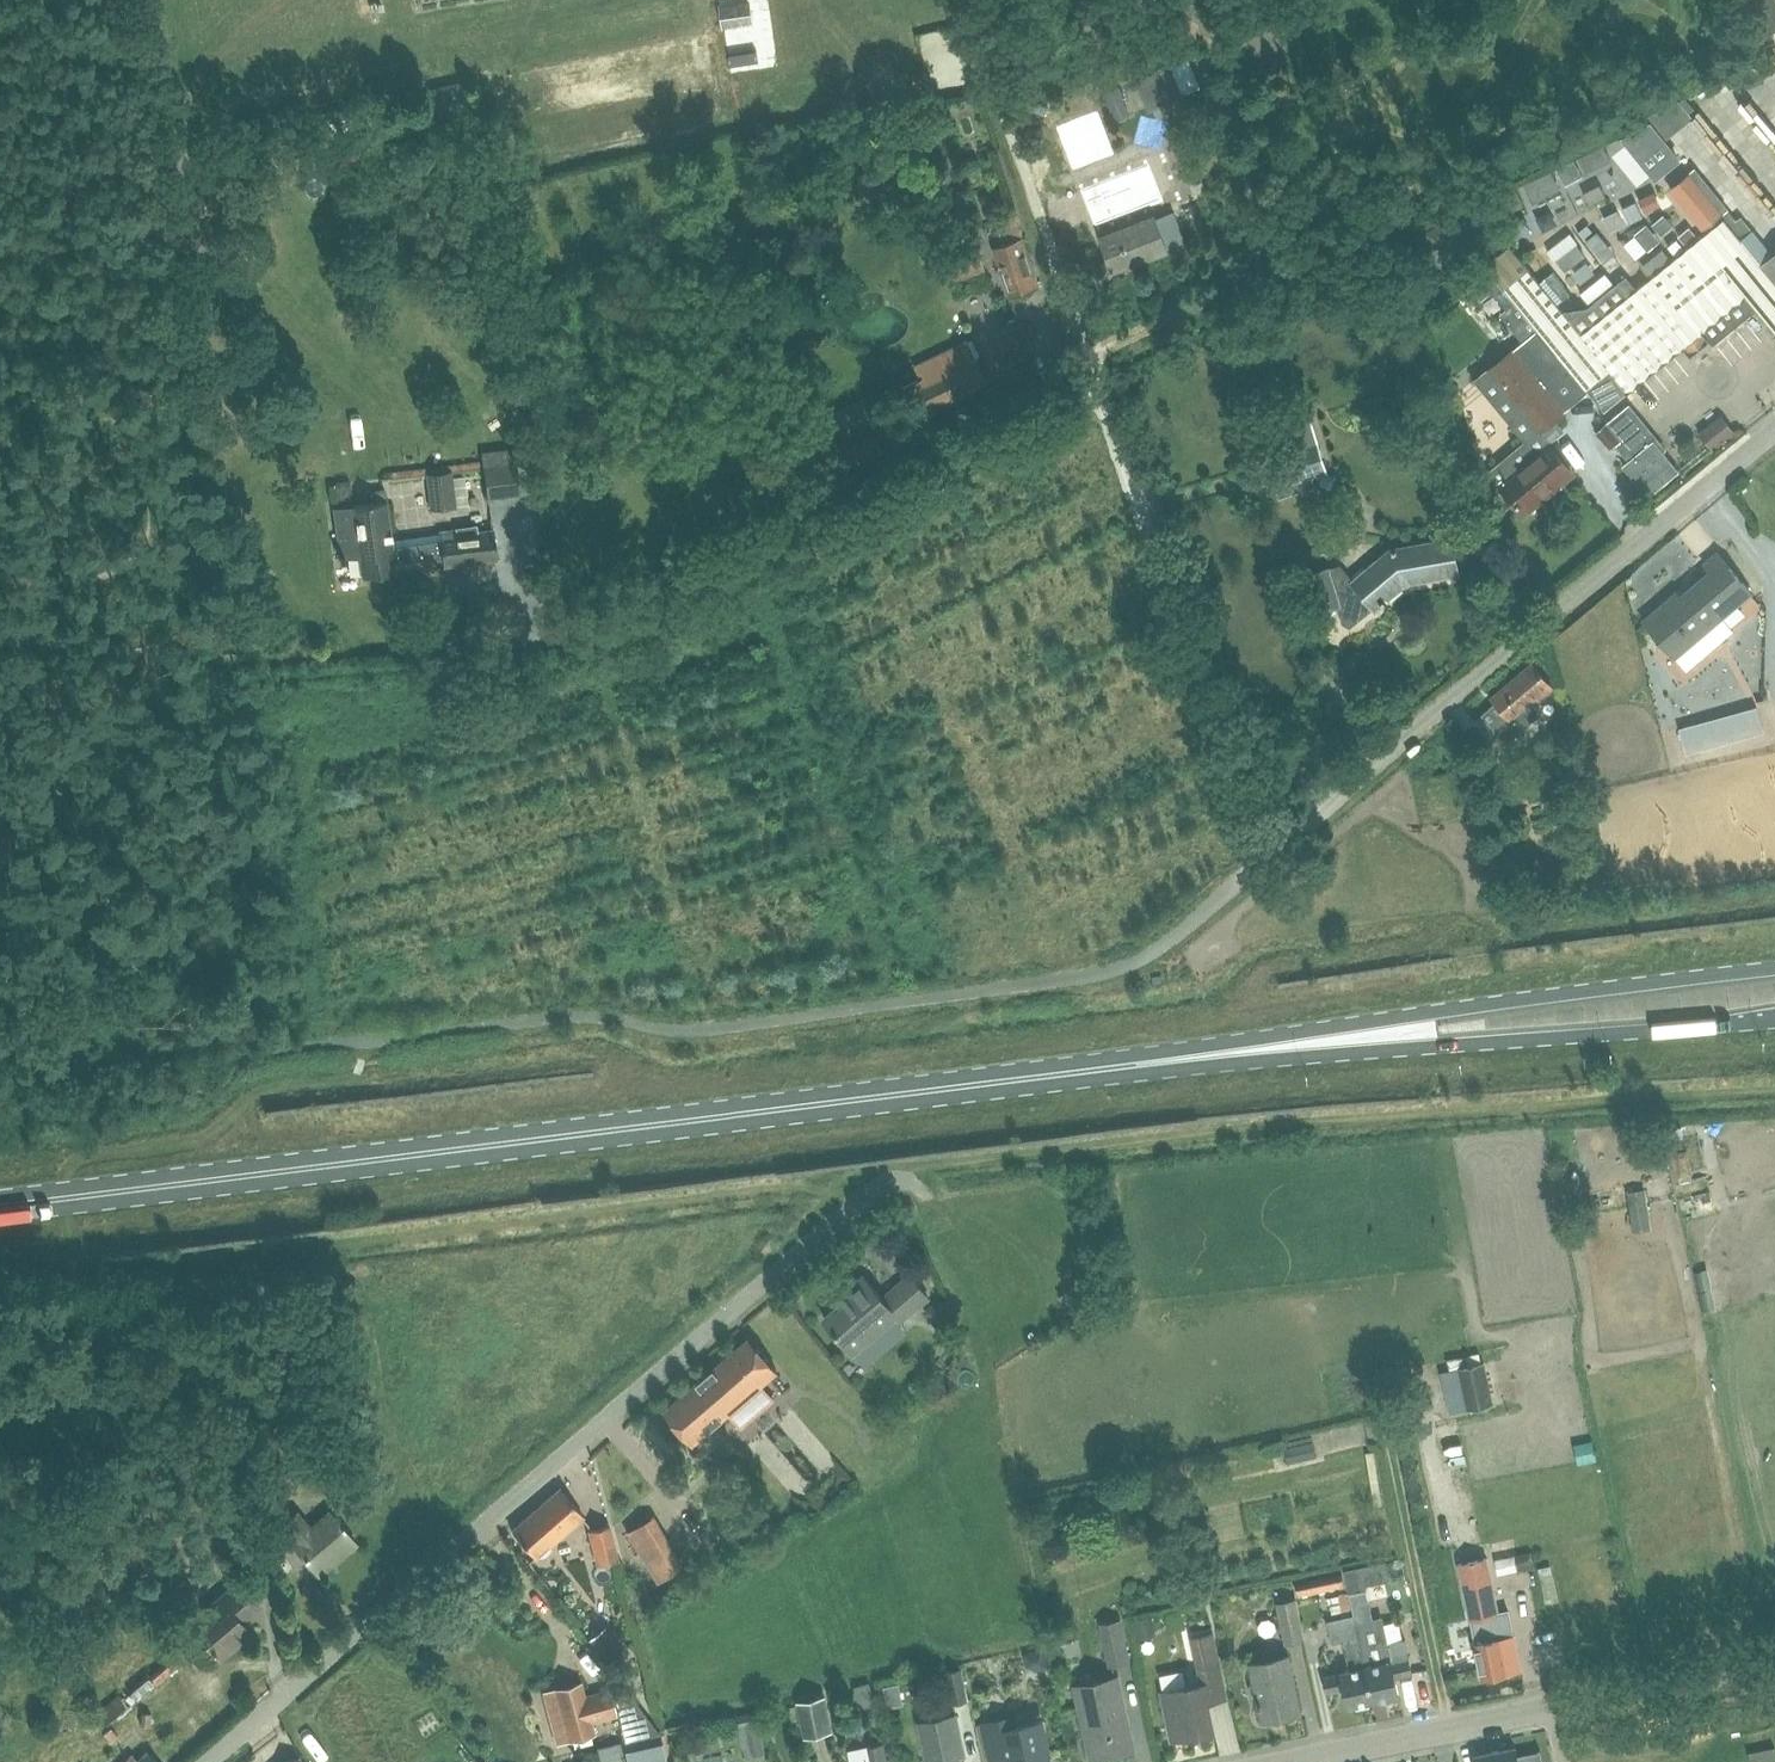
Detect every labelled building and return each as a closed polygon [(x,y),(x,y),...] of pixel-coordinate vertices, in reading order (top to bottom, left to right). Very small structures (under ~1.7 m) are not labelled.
[(750,2),(722,6),(725,25),(753,21),(750,2)] [(1173,65),(1178,79),(1190,74),(1185,61),(1173,65)] [(1138,82),(1144,96),(1151,113),(1185,98),(1181,88),(1171,65),(1139,78),(1139,77),(1136,78),(1138,82)] [(460,81),(430,88),(435,109),(465,103),(460,81)] [(1120,90),(1118,85),(1103,92),(1115,122),(1131,115),(1120,90)] [(1593,133),(1504,173),(1523,216),(1611,177),(1603,159),(1584,167),(1581,161),(1607,149),(1617,170),(1658,152),(1646,124),(1672,112),(1663,91),(1603,118),(1611,135),(1596,142),(1593,133)] [(1080,182),(1098,229),(1183,197),(1165,150),(1080,182)] [(1653,169),(1668,215),(1702,205),(1688,158),(1653,169)] [(1005,243),(993,247),(1002,273),(1010,296),(1039,286),(1015,214),(997,220),(1005,243)] [(1616,244),(1644,236),(1637,214),(1610,222),(1616,244)] [(1168,251),(1155,216),(1100,236),(1113,269),(1136,260),(1137,263),(1168,251)] [(1772,254),(1760,263),(1724,217),(1714,225),(1581,333),(1509,245),(1484,264),(1487,268),(1501,284),(1514,301),(1527,317),(1583,386),(1607,367),(1627,391),(1702,330),(1713,344),(1757,309),(1774,331),(1774,251),(1772,254)] [(1548,260),(1573,242),(1557,218),(1531,236),(1548,260)] [(1423,231),(1432,250),(1451,241),(1443,222),(1423,231)] [(940,263),(972,260),(970,241),(938,244),(940,263)] [(1487,268),(1469,283),(1482,299),(1501,284),(1487,268)] [(1514,301),(1500,313),(1512,329),(1527,317),(1514,301)] [(988,381),(977,357),(968,339),(914,364),(918,372),(921,378),(901,387),(917,420),(939,410),(937,406),(988,381)] [(1565,412),(1513,349),(1489,369),(1503,387),(1525,415),(1515,423),(1529,439),(1491,471),(1510,494),(1525,513),(1573,473),(1548,443),(1539,433),(1565,412)] [(1766,408),(1774,401),(1774,397),(1768,388),(1758,397),(1766,408)] [(1695,389),(1675,403),(1697,433),(1716,419),(1695,389)] [(1293,452),(1268,460),(1268,461),(1275,484),(1280,500),(1317,488),(1312,472),(1327,468),(1311,422),(1286,429),(1293,452)] [(1606,424),(1596,432),(1610,449),(1619,441),(1606,424)] [(1617,444),(1616,445),(1628,460),(1623,464),(1622,465),(1648,497),(1679,471),(1662,451),(1641,425),(1622,440),(1621,441),(1617,444)] [(842,485),(890,462),(874,433),(847,447),(842,439),(826,447),(842,485)] [(482,452),(483,465),(486,494),(516,491),(513,462),(511,449),(482,452)] [(452,470),(425,474),(430,507),(457,503),(452,470)] [(373,502),(386,500),(385,488),(372,490),(373,502)] [(394,562),(442,556),(443,566),(497,558),(493,528),(478,530),(477,524),(438,529),(439,533),(391,539),(386,500),(373,502),(332,507),(339,557),(358,555),(361,575),(395,571),(394,562)] [(1459,573),(1454,549),(1452,538),(1392,549),(1356,583),(1343,569),(1328,570),(1328,568),(1305,575),(1317,612),(1339,605),(1343,615),(1362,609),(1364,613),(1373,606),(1375,608),(1404,585),(1412,582),(1459,573)] [(1668,601),(1645,621),(1686,669),(1733,629),(1722,616),(1751,591),(1719,553),(1705,564),(1711,572),(1672,605),(1668,601)] [(1497,701),(1482,714),(1507,743),(1542,713),(1531,700),(1539,693),(1541,696),(1554,685),(1533,664),(1493,697),(1497,701)] [(1687,753),(1764,731),(1757,705),(1679,727),(1687,753)] [(1661,714),(1666,727),(1678,722),(1673,710),(1661,714)] [(1650,1228),(1647,1204),(1630,1206),(1633,1230),(1650,1228)] [(826,1317),(825,1318),(854,1352),(897,1316),(901,1320),(929,1297),(910,1275),(883,1297),(864,1275),(847,1290),(852,1296),(827,1318),(826,1317)] [(1077,1292),(1065,1300),(1071,1310),(1083,1301),(1077,1292)] [(951,1314),(939,1299),(924,1311),(936,1326),(951,1314)] [(777,1372),(764,1357),(749,1339),(666,1410),(694,1443),(777,1372)] [(1494,1403),(1485,1361),(1440,1371),(1450,1413),(1494,1403)] [(774,1474),(788,1462),(753,1423),(739,1435),(774,1474)] [(1313,1434),(1284,1440),(1289,1462),(1318,1455),(1313,1434)] [(559,1488),(512,1529),(536,1557),(583,1515),(559,1488)] [(294,1545),(302,1555),(318,1573),(355,1541),(330,1511),(311,1527),(296,1510),(281,1524),(297,1542),(294,1545)] [(595,1563),(618,1559),(609,1525),(589,1528),(595,1563)] [(670,1540),(641,1556),(656,1581),(684,1565),(670,1540)] [(1516,1556),(1519,1571),(1535,1568),(1534,1559),(1544,1557),(1542,1548),(1531,1551),(1531,1553),(1516,1556)] [(1471,1620),(1457,1622),(1465,1662),(1479,1659),(1480,1665),(1483,1677),(1522,1668),(1509,1610),(1499,1612),(1488,1558),(1482,1559),(1459,1564),(1471,1620)] [(1390,1579),(1386,1561),(1345,1570),(1351,1594),(1367,1591),(1366,1585),(1390,1579)] [(1550,1566),(1540,1568),(1542,1575),(1551,1573),(1550,1566)] [(1343,1573),(1296,1583),(1298,1593),(1345,1583),(1343,1573)] [(220,1657),(238,1641),(236,1639),(248,1628),(241,1620),(260,1604),(240,1581),(191,1623),(204,1639),(220,1657)] [(1342,1609),(1351,1607),(1349,1599),(1350,1598),(1348,1592),(1339,1594),(1342,1609)] [(1296,1598),(1276,1602),(1285,1642),(1305,1638),(1296,1598)] [(1348,1706),(1374,1701),(1358,1621),(1356,1622),(1354,1614),(1327,1620),(1332,1643),(1343,1640),(1349,1669),(1341,1671),(1342,1672),(1324,1676),(1327,1692),(1345,1688),(1348,1706)] [(1156,1634),(1152,1615),(1134,1619),(1139,1638),(1156,1634)] [(1392,1661),(1392,1660),(1382,1616),(1358,1621),(1374,1701),(1400,1695),(1396,1677),(1413,1673),(1410,1657),(1392,1661)] [(1099,1623),(1108,1665),(1129,1660),(1120,1618),(1099,1623)] [(623,1650),(604,1626),(588,1639),(607,1663),(623,1650)] [(1184,1669),(1161,1674),(1164,1691),(1163,1691),(1168,1715),(1173,1739),(1215,1730),(1209,1701),(1226,1697),(1221,1673),(1219,1662),(1212,1631),(1193,1635),(1200,1666),(1203,1682),(1187,1686),(1184,1669)] [(1051,1668),(1046,1645),(1022,1650),(1026,1667),(1038,1671),(1051,1668)] [(95,1711),(106,1723),(154,1681),(155,1682),(178,1663),(171,1655),(150,1674),(146,1670),(135,1680),(128,1673),(118,1682),(123,1689),(118,1693),(103,1704),(95,1711)] [(1257,1696),(1258,1696),(1263,1720),(1301,1711),(1289,1655),(1251,1663),(1254,1681),(1251,1682),(1249,1685),(1251,1694),(1254,1697),(1257,1696)] [(1143,1661),(1143,1674),(1163,1672),(1162,1660),(1143,1661)] [(968,1699),(961,1667),(946,1671),(953,1702),(968,1699)] [(1076,1686),(1087,1733),(1092,1756),(1131,1748),(1124,1716),(1126,1716),(1118,1677),(1076,1686)] [(552,1687),(566,1741),(595,1733),(593,1722),(617,1716),(609,1688),(585,1694),(582,1679),(552,1687)] [(855,1686),(855,1697),(860,1711),(865,1708),(867,1707),(869,1705),(870,1703),(871,1700),(872,1698),(872,1695),(871,1693),(869,1683),(855,1686)] [(626,1691),(614,1701),(625,1740),(658,1733),(626,1691)] [(832,1729),(825,1694),(797,1700),(804,1735),(832,1729)] [(756,1710),(736,1715),(738,1727),(745,1725),(747,1735),(761,1731),(756,1710)] [(142,1711),(141,1724),(151,1724),(151,1712),(142,1711)] [(929,1761),(962,1761),(958,1743),(963,1742),(957,1714),(921,1721),(929,1761)] [(1001,1719),(984,1723),(987,1741),(992,1761),(1001,1761),(1009,1760),(1009,1761),(1052,1761),(1047,1741),(1043,1720),(1017,1726),(1015,1716),(1001,1719)] [(104,1733),(110,1740),(118,1734),(116,1732),(119,1729),(115,1724),(104,1733)] [(666,1761),(660,1733),(658,1733),(625,1740),(619,1741),(620,1743),(598,1748),(601,1761),(622,1757),(623,1760),(628,1759),(629,1761),(664,1761),(666,1761)] [(1743,1752),(1764,1750),(1762,1735),(1741,1737),(1743,1752)] [(884,1742),(848,1750),(851,1761),(887,1761),(884,1742)] [(1541,1749),(1539,1749),(1539,1751),(1518,1755),(1516,1746),(1476,1755),(1478,1761),(1543,1761),(1541,1749)] [(153,1757),(146,1749),(137,1759),(132,1753),(121,1761),(157,1761),(153,1757)]
